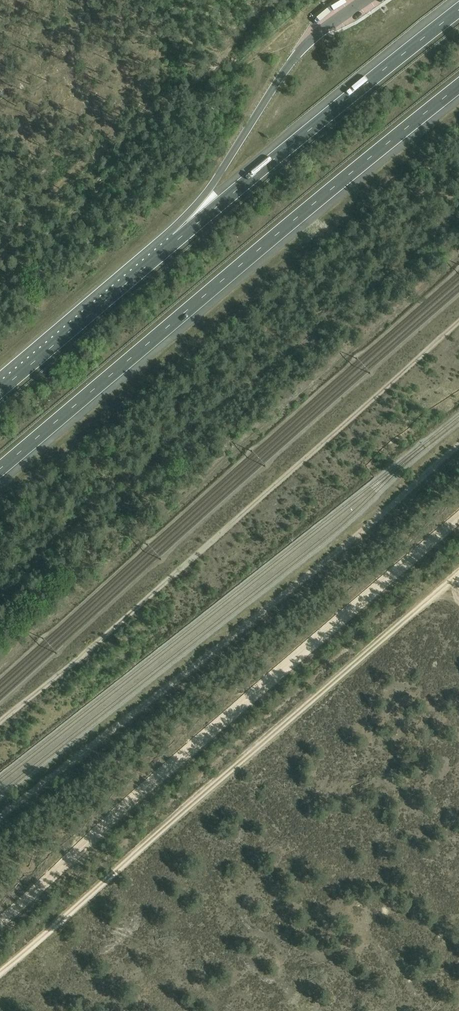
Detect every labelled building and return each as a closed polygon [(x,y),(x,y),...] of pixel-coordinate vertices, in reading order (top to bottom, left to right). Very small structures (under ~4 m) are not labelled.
[(32,359),(44,349),(41,345),(29,355),(32,359)]
